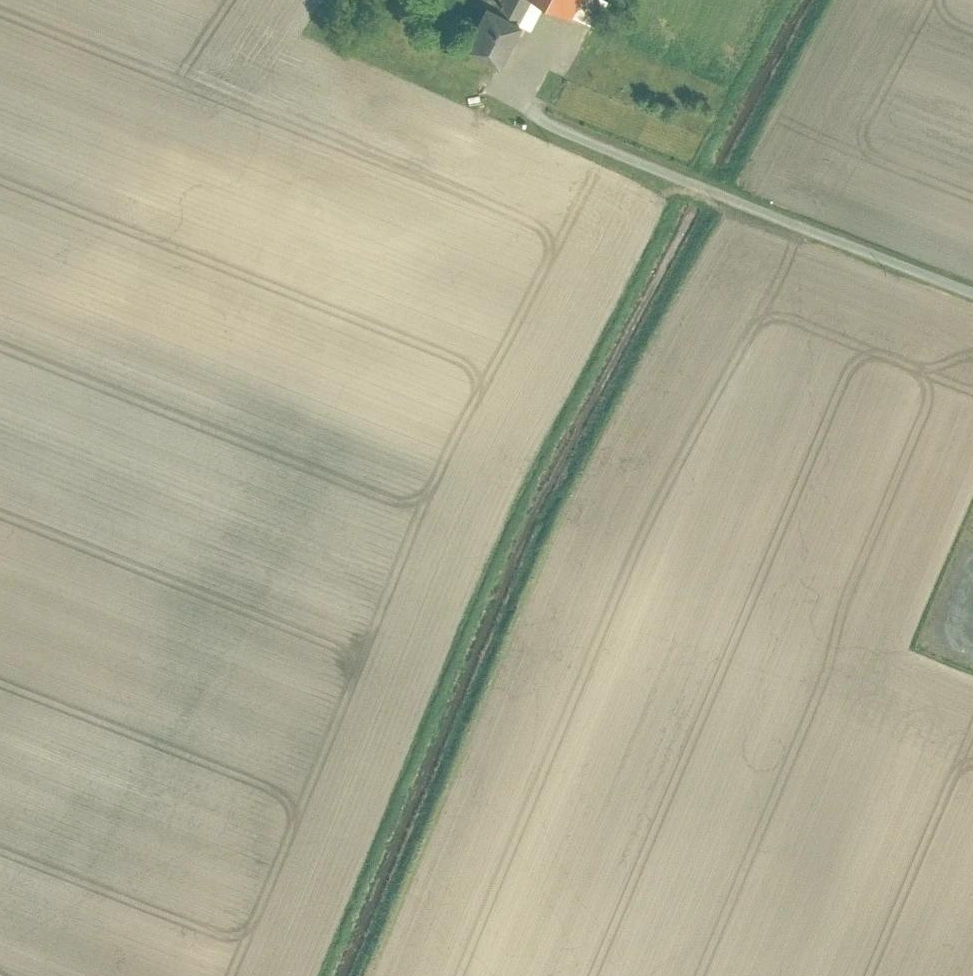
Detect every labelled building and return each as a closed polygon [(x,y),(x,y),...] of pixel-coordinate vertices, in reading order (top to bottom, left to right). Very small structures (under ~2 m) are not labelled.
[(485,0),(467,0),(449,35),(482,52),(504,10),(485,0)]
